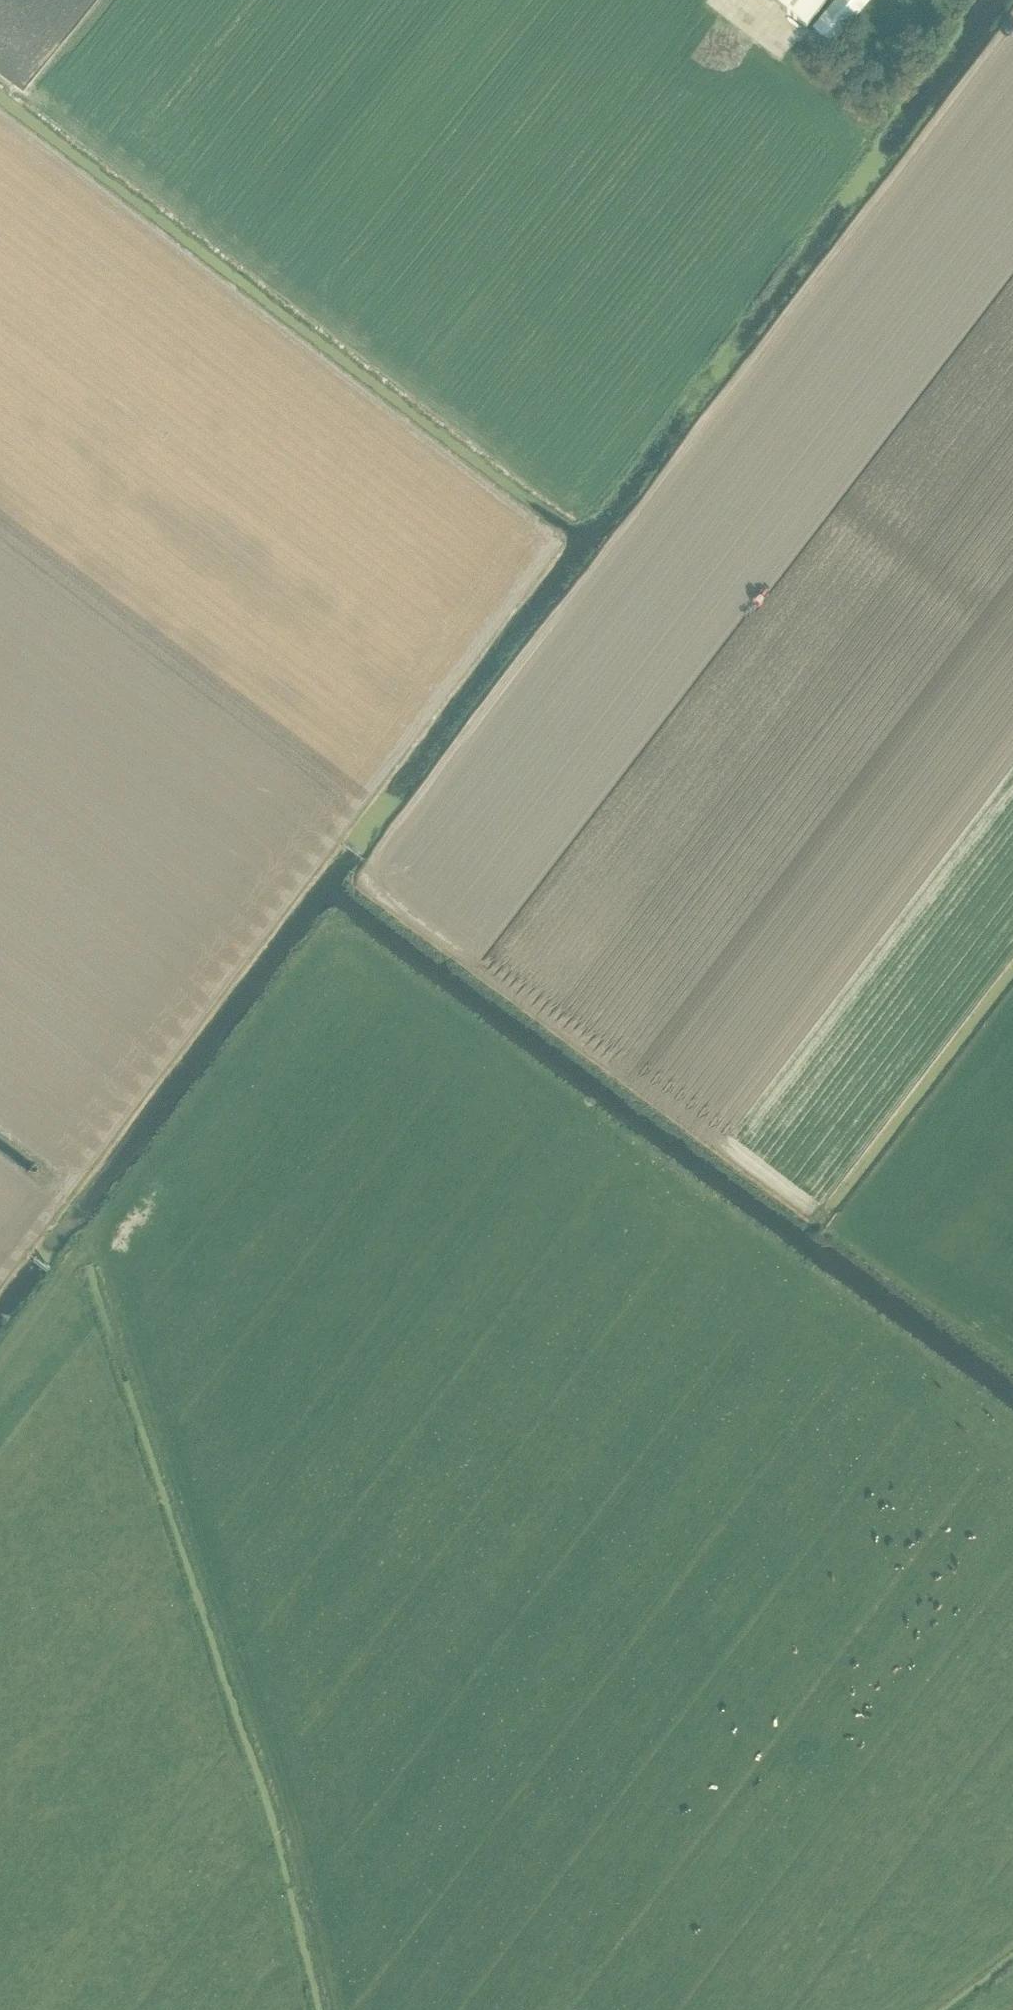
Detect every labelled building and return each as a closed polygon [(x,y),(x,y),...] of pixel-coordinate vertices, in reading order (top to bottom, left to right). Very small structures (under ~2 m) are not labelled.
[(806,29),(828,0),(769,0),(806,29)] [(835,45),(873,0),(839,0),(815,29),(835,45)]
